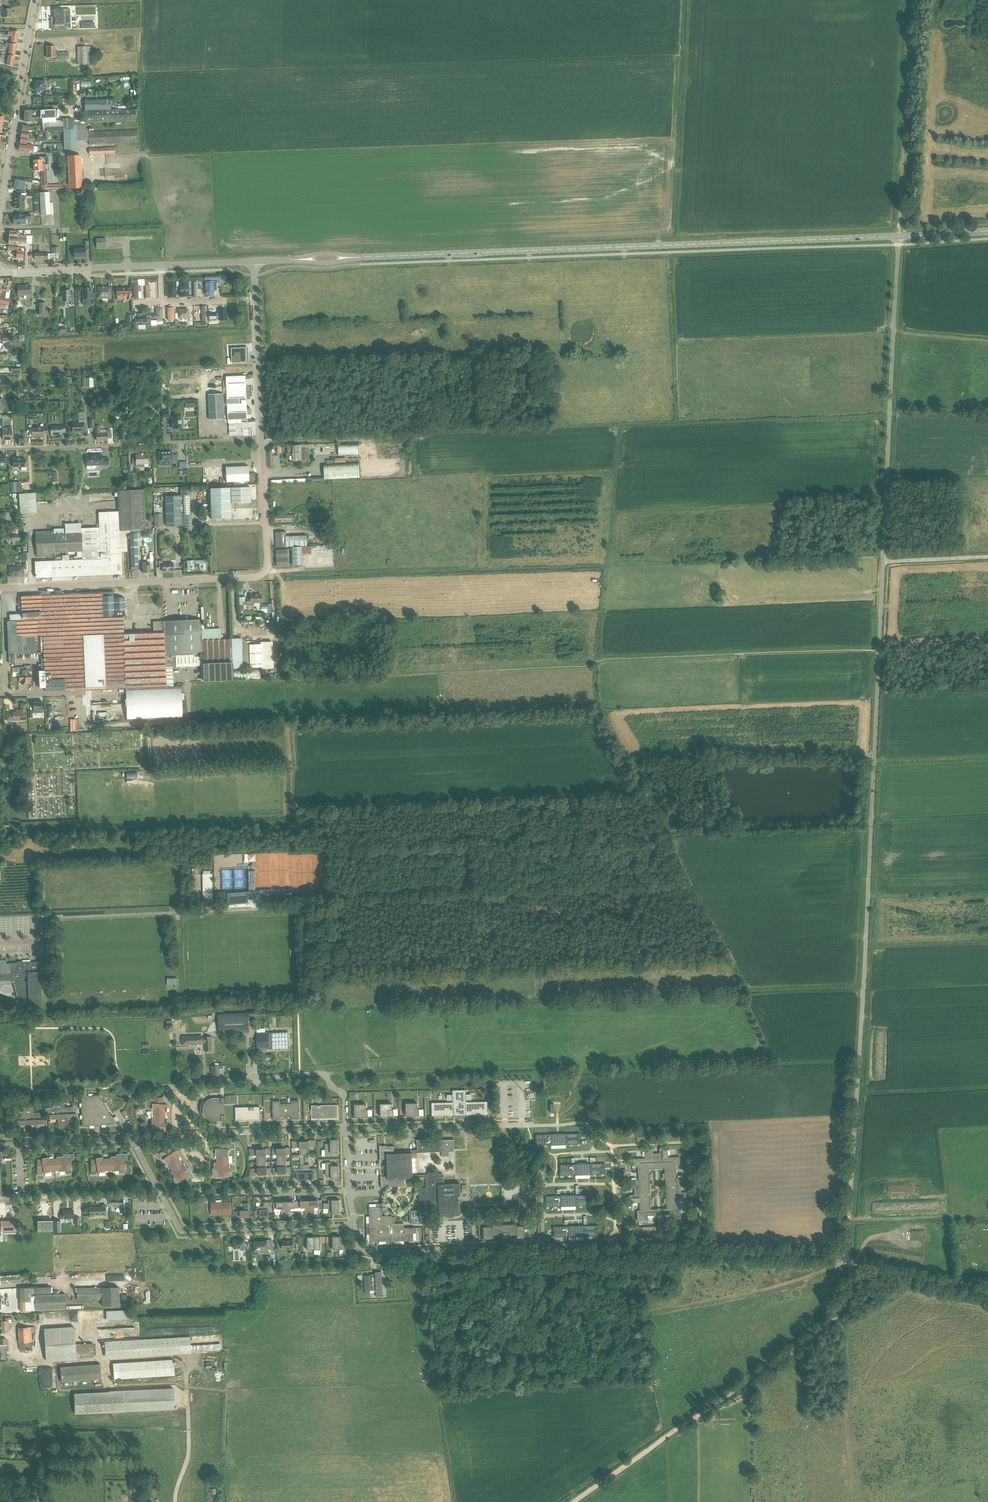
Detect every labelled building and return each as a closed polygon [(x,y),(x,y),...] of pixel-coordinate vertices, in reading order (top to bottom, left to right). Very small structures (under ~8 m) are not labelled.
[(0,7),(0,13),(1,13),(1,14),(3,14),(3,18),(11,18),(11,9),(3,9),(3,7),(0,7)] [(55,22),(52,22),(52,29),(71,29),(71,24),(65,24),(65,15),(70,15),(70,9),(54,10),(55,17),(55,22)] [(55,60),(69,59),(68,53),(58,53),(58,51),(55,51),(55,47),(47,47),(47,58),(55,58),(55,60)] [(91,64),(90,47),(77,47),(78,64),(91,64)] [(45,85),(45,80),(40,80),(40,82),(36,82),(36,85),(34,85),(34,86),(33,86),(33,90),(34,90),(34,91),(45,91),(46,91),(46,85),(45,85)] [(85,100),(85,110),(110,109),(110,99),(85,100)] [(136,108),(110,109),(85,110),(86,122),(136,120),(136,108)] [(55,110),(42,110),(42,122),(42,125),(42,128),(42,130),(43,130),(63,130),(73,129),(73,124),(81,124),(83,124),(83,119),(73,120),(73,118),(62,118),(62,119),(56,120),(56,115),(55,110)] [(25,111),(24,121),(35,121),(36,121),(39,121),(39,120),(41,120),(41,117),(32,117),(32,114),(32,111),(25,111)] [(76,129),(73,129),(63,130),(64,143),(64,149),(64,150),(77,149),(77,140),(89,140),(89,144),(138,142),(138,130),(89,132),(89,131),(88,131),(88,124),(76,124),(76,129)] [(70,185),(48,186),(48,190),(82,188),(80,156),(68,157),(70,184),(70,185)] [(43,164),(42,157),(38,157),(38,160),(33,160),(34,171),(49,171),(49,164),(43,164)] [(16,180),(14,188),(24,190),(24,189),(27,190),(28,185),(25,185),(25,181),(16,180)] [(49,192),(40,193),(41,215),(54,214),(53,203),(50,203),(49,192)] [(15,209),(25,208),(24,199),(26,199),(25,196),(15,197),(15,204),(14,204),(15,209)] [(31,219),(31,214),(13,215),(14,225),(26,224),(26,220),(31,219)] [(9,237),(9,244),(17,245),(18,242),(26,242),(26,244),(30,244),(31,244),(32,239),(32,236),(27,236),(27,239),(26,239),(24,238),(9,237)] [(96,239),(97,248),(106,248),(106,238),(96,239)] [(85,248),(74,249),(74,254),(74,258),(80,257),(86,257),(86,254),(86,251),(87,251),(89,251),(89,248),(89,241),(85,241),(85,248)] [(23,259),(24,252),(19,251),(19,247),(10,246),(8,246),(8,250),(9,250),(13,251),(13,254),(17,255),(16,258),(23,259)] [(213,281),(205,282),(206,297),(214,297),(213,281)] [(180,297),(189,297),(188,282),(180,282),(180,297)] [(169,297),(176,297),(176,283),(168,284),(169,297)] [(5,298),(6,292),(7,292),(8,289),(1,287),(2,285),(0,284),(0,297),(5,298)] [(24,299),(27,299),(30,298),(30,285),(26,285),(26,286),(18,286),(18,295),(24,295),(24,299)] [(98,288),(98,299),(111,298),(111,287),(104,288),(104,287),(100,287),(100,288),(98,288)] [(83,299),(84,299),(84,305),(94,304),(94,293),(92,294),(92,288),(82,288),(83,299)] [(117,291),(116,291),(116,293),(117,293),(117,296),(117,300),(127,300),(131,300),(131,292),(131,288),(127,288),(117,288),(117,291)] [(62,291),(62,297),(59,297),(59,306),(65,306),(65,302),(66,301),(70,301),(71,305),(74,305),(74,298),(71,298),(70,290),(62,291)] [(5,308),(5,305),(9,306),(10,303),(10,299),(2,298),(0,297),(0,298),(0,307),(5,308)] [(47,315),(47,310),(46,310),(46,303),(39,303),(39,314),(45,315),(47,315)] [(150,308),(141,309),(142,318),(139,318),(139,322),(150,322),(150,308)] [(162,308),(156,309),(157,316),(154,316),(154,318),(157,318),(157,321),(162,321),(162,308)] [(188,309),(178,309),(178,319),(189,319),(188,309)] [(231,348),(232,363),(247,363),(246,348),(231,348)] [(223,379),(220,379),(220,377),(214,376),(214,385),(223,385),(223,379)] [(246,392),(246,376),(233,376),(226,376),(228,423),(229,423),(232,423),(236,423),(239,422),(243,422),(243,423),(248,422),(247,418),(246,392)] [(225,419),(224,394),(209,395),(210,420),(225,419)] [(181,416),(173,417),(173,420),(172,420),(172,427),(174,427),(174,429),(177,429),(177,430),(177,431),(179,431),(180,430),(179,429),(182,428),(184,428),(183,417),(181,417),(181,416)] [(82,423),(72,423),(72,432),(78,432),(78,433),(84,432),(83,428),(86,428),(85,424),(82,424),(82,423)] [(62,433),(66,433),(65,425),(61,426),(62,426),(59,427),(58,426),(56,426),(55,427),(51,427),(51,430),(51,431),(51,436),(56,436),(56,435),(62,435),(62,433)] [(32,429),(30,429),(30,437),(32,436),(43,436),(43,434),(48,434),(48,426),(43,426),(43,428),(40,428),(40,427),(37,427),(36,428),(32,429)] [(100,426),(96,426),(96,427),(96,434),(97,440),(108,440),(107,438),(111,438),(111,434),(111,430),(107,430),(107,429),(100,430),(100,426)] [(12,427),(3,427),(3,440),(12,440),(12,431),(12,427)] [(126,428),(118,428),(118,433),(119,439),(122,439),(127,439),(126,433),(126,428)] [(339,455),(359,454),(358,443),(338,444),(339,455)] [(302,445),(298,446),(289,446),(288,447),(288,455),(289,456),(292,456),(293,462),(299,462),(299,461),(302,461),(309,461),(309,449),(313,449),(313,445),(302,445)] [(173,455),(173,452),(159,453),(159,462),(166,461),(166,465),(171,465),(171,463),(177,462),(177,455),(173,455)] [(136,455),(136,457),(136,464),(136,465),(140,464),(140,467),(144,466),(144,464),(149,464),(148,454),(144,455),(144,453),(139,454),(139,455),(136,455)] [(95,468),(95,465),(102,465),(102,466),(110,466),(109,459),(103,459),(102,456),(86,456),(87,466),(87,468),(87,469),(88,470),(89,470),(94,470),(94,469),(95,469),(95,468)] [(17,458),(13,458),(13,467),(21,467),(21,471),(26,471),(26,467),(25,467),(25,459),(17,459),(17,458)] [(324,479),(360,478),(359,462),(324,464),(324,479)] [(249,481),(255,480),(255,473),(249,474),(248,466),(225,467),(226,482),(249,481)] [(211,519),(231,518),(231,503),(251,503),(250,487),(210,489),(211,519)] [(36,557),(51,556),(51,553),(68,552),(77,552),(77,556),(79,556),(74,556),(74,558),(69,558),(69,560),(47,561),(35,562),(36,578),(52,577),(52,580),(53,581),(71,580),(72,579),(72,576),(122,574),(121,552),(127,552),(126,531),(146,530),(145,518),(144,490),(118,491),(119,512),(99,512),(99,518),(99,528),(81,529),(81,525),(69,525),(65,525),(65,529),(54,529),(54,531),(35,532),(36,557)] [(20,514),(36,513),(35,493),(19,494),(20,514)] [(192,515),(191,514),(190,495),(182,496),(183,514),(181,514),(182,530),(187,530),(192,530),(192,518),(192,515)] [(181,526),(180,496),(165,496),(167,526),(181,526)] [(162,526),(162,513),(162,508),(154,508),(154,514),(154,526),(162,526)] [(307,536),(286,537),(286,531),(276,532),(276,547),(286,546),(286,547),(307,546),(307,536)] [(131,570),(138,569),(137,533),(130,534),(131,570)] [(302,547),(292,547),(293,565),(303,565),(303,555),(302,547)] [(277,566),(289,566),(289,550),(276,550),(277,566)] [(146,562),(142,562),(142,565),(143,573),(150,573),(150,562),(153,562),(153,555),(150,555),(150,562),(146,562)] [(200,570),(206,569),(206,560),(187,561),(188,570),(194,570),(194,566),(199,566),(200,570)] [(163,571),(173,571),(173,563),(162,563),(162,561),(159,561),(159,568),(162,568),(163,571)] [(10,577),(24,576),(24,569),(27,569),(26,563),(23,563),(23,567),(9,567),(10,577)] [(9,621),(7,621),(9,654),(44,653),(44,658),(42,659),(42,664),(39,664),(39,672),(40,684),(38,684),(38,687),(40,687),(40,688),(45,687),(45,692),(65,691),(86,690),(106,689),(126,688),(126,699),(125,699),(125,706),(126,706),(127,721),(182,719),(182,700),(184,700),(184,693),(181,693),(181,686),(166,687),(166,674),(165,668),(165,667),(176,667),(203,665),(203,672),(196,672),(196,675),(203,675),(203,681),(233,680),(233,679),(260,678),(260,667),(262,667),(262,668),(274,668),(273,642),(261,642),(261,644),(249,645),(249,644),(248,644),(246,643),(246,642),(245,641),(244,641),(244,640),(242,639),(241,639),(231,639),(219,640),(219,629),(204,630),(203,624),(201,624),(201,620),(163,621),(153,622),(153,630),(153,632),(152,632),(124,633),(123,619),(127,619),(127,616),(125,616),(124,598),(113,598),(113,592),(97,592),(91,593),(81,593),(68,594),(61,594),(61,591),(56,591),(56,594),(42,595),(21,596),(21,594),(19,594),(19,596),(19,599),(18,599),(18,605),(21,605),(22,614),(9,614),(9,621)] [(254,603),(261,602),(261,594),(254,595),(254,594),(250,594),(250,598),(246,598),(246,606),(254,605),(254,603)] [(25,684),(25,667),(13,668),(13,672),(19,672),(19,679),(22,679),(22,685),(25,684)] [(32,713),(43,712),(42,702),(33,702),(34,711),(28,711),(28,718),(32,718),(32,713)] [(10,714),(6,714),(7,721),(10,721),(14,720),(21,720),(26,720),(25,710),(20,710),(20,711),(16,712),(13,712),(13,714),(10,714)] [(203,902),(212,902),(211,874),(203,874),(203,902)] [(255,891),(249,892),(228,893),(228,901),(233,900),(234,904),(249,903),(248,899),(256,899),(255,891)] [(1,988),(1,985),(10,984),(10,981),(14,981),(20,1004),(24,1004),(30,1004),(41,1004),(40,962),(36,962),(30,962),(27,962),(27,963),(23,963),(22,963),(22,962),(18,962),(17,962),(17,963),(10,963),(10,964),(6,964),(6,960),(0,960),(0,988),(1,988)] [(248,1014),(218,1015),(219,1032),(249,1031),(248,1014)] [(270,1049),(272,1049),(272,1032),(269,1032),(257,1033),(257,1037),(257,1046),(258,1050),(270,1049)] [(206,1051),(212,1051),(212,1036),(205,1037),(205,1038),(203,1038),(202,1035),(182,1036),(183,1046),(203,1045),(203,1043),(205,1043),(206,1051)] [(208,1065),(208,1076),(217,1076),(217,1065),(208,1065)] [(466,1102),(466,1100),(468,1100),(467,1094),(466,1094),(466,1090),(453,1090),(453,1095),(451,1095),(451,1100),(453,1100),(453,1102),(432,1103),(432,1116),(454,1115),(466,1115),(488,1115),(488,1101),(478,1102),(466,1102)] [(170,1106),(169,1094),(164,1094),(164,1096),(163,1096),(163,1097),(156,1098),(156,1097),(150,1097),(150,1102),(151,1102),(151,1104),(153,1105),(152,1110),(154,1110),(154,1115),(165,1114),(165,1112),(167,1112),(168,1106),(170,1106)] [(100,1096),(100,1095),(93,1095),(93,1096),(88,1096),(88,1095),(81,1096),(81,1103),(82,1103),(83,1107),(82,1108),(82,1115),(83,1115),(83,1119),(82,1119),(82,1127),(90,1126),(90,1125),(94,1125),(94,1126),(102,1126),(101,1125),(115,1124),(100,1096)] [(60,1110),(59,1096),(54,1096),(54,1106),(46,1107),(46,1111),(60,1110)] [(64,1096),(59,1096),(60,1110),(73,1110),(73,1106),(65,1106),(64,1096)] [(209,1099),(207,1100),(206,1102),(205,1103),(204,1105),(203,1106),(203,1108),(203,1110),(203,1112),(204,1114),(205,1115),(206,1117),(207,1118),(209,1119),(211,1120),(213,1121),(215,1121),(225,1121),(224,1097),(214,1098),(212,1098),(210,1098),(209,1099)] [(273,1109),(272,1109),(273,1112),(273,1120),(281,1119),(281,1117),(292,1117),(292,1119),(299,1119),(299,1111),(300,1111),(300,1108),(299,1108),(299,1100),(291,1101),(291,1103),(281,1103),(281,1101),(273,1101),(273,1109)] [(29,1116),(28,1102),(23,1102),(23,1112),(15,1112),(15,1116),(29,1116)] [(28,1102),(29,1116),(42,1115),(42,1111),(40,1111),(34,1111),(33,1102),(28,1102)] [(418,1103),(406,1103),(406,1116),(419,1116),(419,1109),(418,1109),(418,1103)] [(366,1104),(355,1104),(355,1118),(368,1117),(368,1110),(366,1110),(366,1104)] [(392,1104),(380,1104),(381,1117),(394,1117),(394,1109),(392,1109),(392,1104)] [(312,1105),(312,1119),(338,1118),(338,1105),(312,1105)] [(235,1107),(236,1120),(260,1120),(260,1107),(235,1107)] [(77,1112),(64,1113),(64,1127),(69,1127),(69,1117),(77,1117),(77,1112)] [(64,1127),(64,1113),(50,1113),(50,1118),(58,1117),(58,1127),(64,1127)] [(165,1114),(154,1115),(154,1118),(153,1118),(152,1125),(152,1127),(151,1127),(151,1132),(158,1132),(166,1131),(166,1126),(167,1126),(168,1119),(166,1119),(165,1114)] [(33,1132),(32,1118),(19,1119),(19,1123),(27,1123),(28,1132),(33,1132)] [(46,1118),(32,1118),(33,1132),(38,1132),(38,1123),(46,1122),(46,1118)] [(581,1135),(581,1133),(572,1134),(566,1134),(566,1133),(562,1134),(555,1134),(551,1134),(544,1135),(536,1135),(536,1137),(536,1139),(536,1141),(536,1144),(536,1145),(551,1145),(557,1145),(566,1145),(566,1144),(573,1144),(581,1144),(581,1141),(581,1139),(580,1138),(581,1138),(581,1135)] [(325,1157),(331,1157),(331,1153),(339,1153),(338,1139),(330,1140),(330,1143),(325,1143),(325,1157)] [(380,1145),(380,1154),(380,1157),(380,1160),(380,1161),(381,1161),(381,1160),(387,1159),(387,1165),(384,1165),(384,1166),(384,1168),(387,1168),(388,1176),(382,1176),(382,1175),(381,1175),(381,1179),(382,1186),(382,1188),(382,1187),(400,1186),(402,1186),(406,1186),(405,1186),(405,1178),(426,1177),(444,1177),(444,1174),(434,1174),(434,1173),(433,1172),(432,1172),(430,1172),(429,1172),(428,1173),(428,1174),(428,1175),(413,1175),(412,1158),(417,1158),(417,1153),(441,1152),(442,1157),(449,1156),(449,1149),(454,1149),(453,1140),(454,1140),(454,1139),(448,1140),(441,1140),(442,1140),(442,1144),(428,1145),(428,1140),(429,1140),(429,1139),(424,1140),(423,1140),(416,1140),(417,1140),(417,1150),(416,1150),(403,1151),(394,1151),(394,1146),(387,1146),(386,1146),(384,1146),(380,1146),(380,1145)] [(310,1142),(304,1142),(305,1156),(309,1156),(309,1148),(316,1148),(316,1140),(310,1141),(310,1142)] [(305,1156),(304,1142),(298,1143),(298,1141),(292,1141),(292,1148),(300,1148),(300,1156),(305,1156)] [(224,1144),(216,1144),(216,1148),(215,1155),(217,1155),(217,1161),(229,1160),(229,1156),(229,1150),(231,1150),(231,1149),(232,1149),(231,1143),(227,1144),(224,1144)] [(175,1151),(173,1146),(165,1150),(159,1153),(162,1158),(163,1157),(164,1159),(168,1165),(169,1164),(171,1168),(182,1163),(179,1157),(180,1156),(176,1150),(175,1151)] [(287,1149),(281,1149),(282,1161),(286,1161),(286,1155),(291,1154),(290,1147),(287,1147),(287,1149)] [(687,1184),(687,1182),(685,1182),(684,1177),(676,1178),(676,1165),(680,1165),(679,1157),(668,1157),(668,1154),(668,1149),(663,1149),(663,1147),(661,1148),(660,1148),(660,1149),(659,1149),(659,1150),(660,1155),(658,1155),(658,1153),(655,1153),(655,1155),(653,1155),(653,1150),(653,1149),(652,1149),(652,1148),(651,1148),(649,1148),(649,1150),(644,1150),(645,1158),(634,1159),(634,1167),(638,1166),(639,1179),(631,1180),(631,1184),(629,1184),(629,1186),(629,1187),(629,1188),(630,1188),(631,1188),(636,1188),(636,1190),(635,1190),(635,1193),(636,1193),(636,1194),(631,1195),(630,1195),(630,1196),(629,1196),(629,1197),(630,1199),(632,1198),(632,1203),(640,1203),(640,1210),(637,1211),(638,1221),(648,1221),(648,1216),(659,1215),(670,1215),(671,1220),(681,1219),(681,1208),(678,1209),(678,1201),(685,1201),(685,1196),(687,1196),(687,1194),(687,1193),(686,1192),(685,1192),(680,1192),(680,1190),(681,1190),(681,1188),(680,1188),(680,1186),(685,1186),(686,1185),(687,1184)] [(267,1150),(261,1150),(262,1162),(266,1162),(266,1155),(271,1155),(270,1148),(267,1148),(267,1150)] [(282,1161),(281,1149),(275,1149),(275,1148),(272,1148),(273,1155),(277,1155),(277,1161),(282,1161)] [(262,1162),(261,1150),(255,1150),(255,1149),(249,1149),(250,1156),(257,1156),(257,1162),(262,1162)] [(56,1159),(56,1171),(59,1171),(59,1172),(65,1171),(65,1173),(67,1173),(67,1174),(72,1173),(72,1170),(71,1160),(73,1160),(73,1159),(74,1159),(74,1154),(62,1154),(62,1156),(56,1157),(57,1159),(56,1159)] [(111,1159),(109,1159),(110,1170),(113,1170),(113,1172),(120,1170),(121,1170),(121,1173),(125,1173),(125,1170),(125,1160),(126,1160),(126,1158),(128,1158),(128,1154),(116,1154),(116,1156),(110,1157),(111,1159)] [(56,1171),(56,1159),(49,1159),(49,1157),(42,1158),(42,1159),(37,1160),(37,1171),(37,1174),(42,1174),(51,1172),(51,1171),(56,1171)] [(110,1170),(109,1159),(103,1159),(103,1157),(96,1158),(96,1159),(91,1159),(91,1174),(96,1174),(96,1171),(98,1171),(98,1173),(105,1172),(105,1171),(110,1170)] [(229,1160),(217,1161),(217,1162),(215,1162),(214,1168),(213,1168),(213,1177),(214,1177),(218,1177),(226,1176),(226,1177),(233,1176),(233,1171),(232,1171),(232,1170),(229,1170),(230,1163),(229,1163),(229,1160)] [(282,1161),(277,1161),(277,1168),(273,1168),(273,1175),(276,1175),(276,1173),(282,1173),(282,1161)] [(287,1167),(286,1161),(282,1161),(282,1173),(288,1173),(288,1174),(291,1174),(291,1167),(287,1167)] [(262,1162),(257,1162),(257,1168),(250,1169),(250,1176),(256,1176),(256,1174),(262,1174),(262,1162)] [(266,1162),(262,1162),(262,1174),(268,1174),(268,1175),(271,1175),(271,1168),(267,1168),(266,1162)] [(331,1166),(331,1162),(326,1162),(326,1176),(331,1175),(331,1179),(339,1179),(339,1166),(331,1166)] [(194,1177),(189,1167),(187,1168),(184,1163),(182,1164),(182,1163),(171,1168),(172,1171),(171,1172),(175,1176),(173,1177),(174,1179),(173,1180),(176,1184),(181,1181),(187,1177),(188,1179),(189,1178),(190,1180),(194,1177)] [(605,1169),(605,1168),(605,1166),(605,1163),(601,1164),(594,1164),(590,1164),(575,1164),(569,1165),(560,1165),(560,1167),(560,1169),(561,1169),(561,1171),(560,1171),(560,1174),(560,1175),(569,1175),(576,1175),(590,1175),(591,1174),(597,1174),(606,1174),(606,1171),(605,1169)] [(305,1178),(305,1165),(300,1165),(301,1173),(293,1173),(294,1180),(299,1180),(299,1178),(305,1178)] [(310,1165),(305,1165),(305,1178),(312,1178),(312,1179),(318,1179),(317,1172),(317,1168),(310,1169),(310,1165)] [(444,1177),(426,1177),(427,1187),(420,1188),(420,1201),(425,1200),(425,1210),(410,1211),(410,1224),(426,1223),(426,1225),(431,1225),(430,1216),(433,1216),(433,1212),(436,1212),(437,1213),(437,1214),(439,1215),(442,1215),(442,1216),(442,1215),(445,1215),(447,1216),(450,1217),(453,1217),(455,1215),(456,1212),(459,1212),(459,1202),(458,1202),(458,1198),(456,1198),(456,1196),(460,1196),(460,1184),(444,1184),(444,1177)] [(591,1199),(591,1195),(576,1195),(561,1195),(561,1196),(557,1196),(552,1196),(545,1196),(546,1198),(546,1201),(546,1202),(546,1205),(546,1207),(554,1207),(561,1206),(561,1207),(568,1206),(576,1206),(580,1206),(590,1205),(591,1205),(591,1203),(591,1201),(590,1201),(590,1199),(591,1199)] [(316,1202),(310,1202),(310,1215),(315,1215),(315,1210),(322,1210),(322,1207),(322,1200),(316,1200),(316,1202)] [(329,1213),(340,1213),(340,1200),(332,1200),(328,1200),(329,1203),(324,1203),(324,1210),(327,1210),(329,1210),(329,1213)] [(292,1202),(286,1203),(286,1216),(291,1216),(291,1208),(298,1208),(298,1201),(292,1201),(292,1202)] [(310,1215),(310,1202),(304,1202),(304,1201),(298,1201),(298,1208),(305,1208),(306,1215),(310,1215)] [(211,1215),(232,1214),(231,1202),(211,1203),(211,1215)] [(264,1202),(264,1206),(258,1206),(258,1210),(254,1210),(255,1217),(263,1217),(263,1216),(269,1216),(269,1202),(264,1202)] [(286,1216),(286,1203),(280,1203),(280,1202),(274,1202),(274,1209),(281,1209),(282,1216),(286,1216)] [(235,1211),(235,1218),(243,1218),(243,1217),(250,1216),(249,1203),(244,1203),(244,1211),(235,1211)] [(89,1207),(89,1208),(88,1209),(88,1211),(89,1211),(89,1216),(106,1215),(106,1204),(102,1204),(102,1206),(89,1207)] [(416,1228),(404,1228),(404,1223),(394,1223),(394,1219),(392,1219),(392,1216),(382,1216),(382,1204),(382,1205),(377,1205),(377,1207),(369,1207),(369,1214),(370,1214),(371,1214),(371,1216),(370,1216),(369,1216),(370,1224),(368,1224),(368,1229),(367,1229),(368,1229),(368,1234),(370,1234),(370,1242),(377,1241),(377,1240),(379,1240),(379,1241),(387,1241),(387,1243),(392,1243),(392,1244),(392,1243),(397,1243),(397,1241),(413,1241),(413,1233),(415,1233),(415,1228),(416,1228)] [(63,1214),(60,1214),(60,1219),(63,1219),(74,1218),(74,1210),(67,1211),(67,1210),(63,1210),(63,1214)] [(16,1220),(1,1220),(1,1233),(17,1233),(16,1220)] [(37,1221),(37,1231),(53,1231),(53,1221),(37,1221)] [(525,1238),(524,1226),(517,1226),(517,1224),(493,1225),(493,1227),(483,1227),(484,1239),(493,1239),(493,1236),(503,1235),(503,1239),(511,1238),(511,1235),(517,1235),(517,1238),(525,1238)] [(599,1233),(599,1231),(598,1231),(598,1230),(599,1230),(599,1227),(599,1225),(590,1226),(583,1226),(583,1225),(578,1226),(572,1226),(569,1226),(565,1226),(557,1227),(553,1227),(553,1229),(553,1231),(554,1231),(554,1233),(553,1233),(553,1235),(553,1237),(562,1237),(569,1237),(576,1237),(584,1237),(584,1236),(596,1236),(599,1236),(599,1233)] [(321,1250),(320,1236),(307,1237),(308,1250),(321,1250)] [(346,1249),(346,1236),(333,1236),(333,1250),(346,1249)] [(234,1248),(241,1248),(241,1250),(249,1250),(249,1243),(245,1243),(245,1240),(234,1240),(234,1248)] [(290,1241),(282,1241),(283,1249),(287,1249),(287,1250),(291,1250),(291,1248),(297,1248),(297,1241),(293,1241),(293,1240),(290,1240),(290,1241)] [(260,1242),(255,1242),(255,1250),(268,1250),(273,1250),(273,1246),(268,1246),(267,1241),(263,1242),(263,1241),(260,1242)] [(370,1279),(370,1275),(365,1276),(366,1294),(371,1294),(371,1291),(377,1291),(377,1297),(384,1297),(383,1272),(376,1272),(376,1278),(370,1279)] [(0,1276),(0,1284),(20,1283),(20,1275),(0,1276)] [(103,1286),(103,1306),(120,1305),(120,1286),(103,1286)] [(36,1311),(36,1296),(35,1287),(20,1287),(20,1288),(21,1311),(26,1311),(26,1313),(32,1312),(32,1311),(36,1311)] [(102,1287),(97,1288),(77,1288),(77,1300),(102,1299),(102,1287)] [(65,1294),(36,1296),(36,1311),(65,1310),(65,1294)] [(104,1310),(104,1320),(126,1319),(125,1310),(104,1310)] [(6,1332),(6,1331),(9,1331),(9,1323),(12,1323),(11,1320),(12,1320),(12,1318),(8,1318),(8,1319),(5,1319),(5,1321),(1,1322),(2,1333),(6,1332)] [(44,1329),(46,1361),(94,1357),(93,1343),(76,1344),(75,1326),(44,1329)] [(31,1332),(35,1332),(35,1327),(18,1328),(19,1351),(32,1350),(31,1332)] [(97,1329),(97,1338),(109,1337),(109,1334),(118,1334),(118,1328),(97,1329)] [(105,1354),(191,1348),(190,1336),(102,1342),(102,1344),(105,1344),(105,1354)] [(205,1360),(205,1363),(209,1363),(208,1357),(211,1357),(211,1355),(202,1355),(203,1361),(205,1360)] [(174,1359),(113,1363),(114,1379),(175,1375),(174,1359)] [(77,1381),(101,1379),(100,1364),(60,1367),(61,1382),(73,1381),(77,1381)] [(51,1384),(51,1371),(38,1371),(38,1384),(51,1384)] [(174,1391),(174,1389),(172,1389),(155,1390),(124,1391),(99,1392),(74,1394),(74,1401),(75,1408),(75,1413),(90,1413),(105,1412),(110,1412),(125,1411),(149,1410),(169,1409),(175,1409),(175,1406),(174,1391)]
